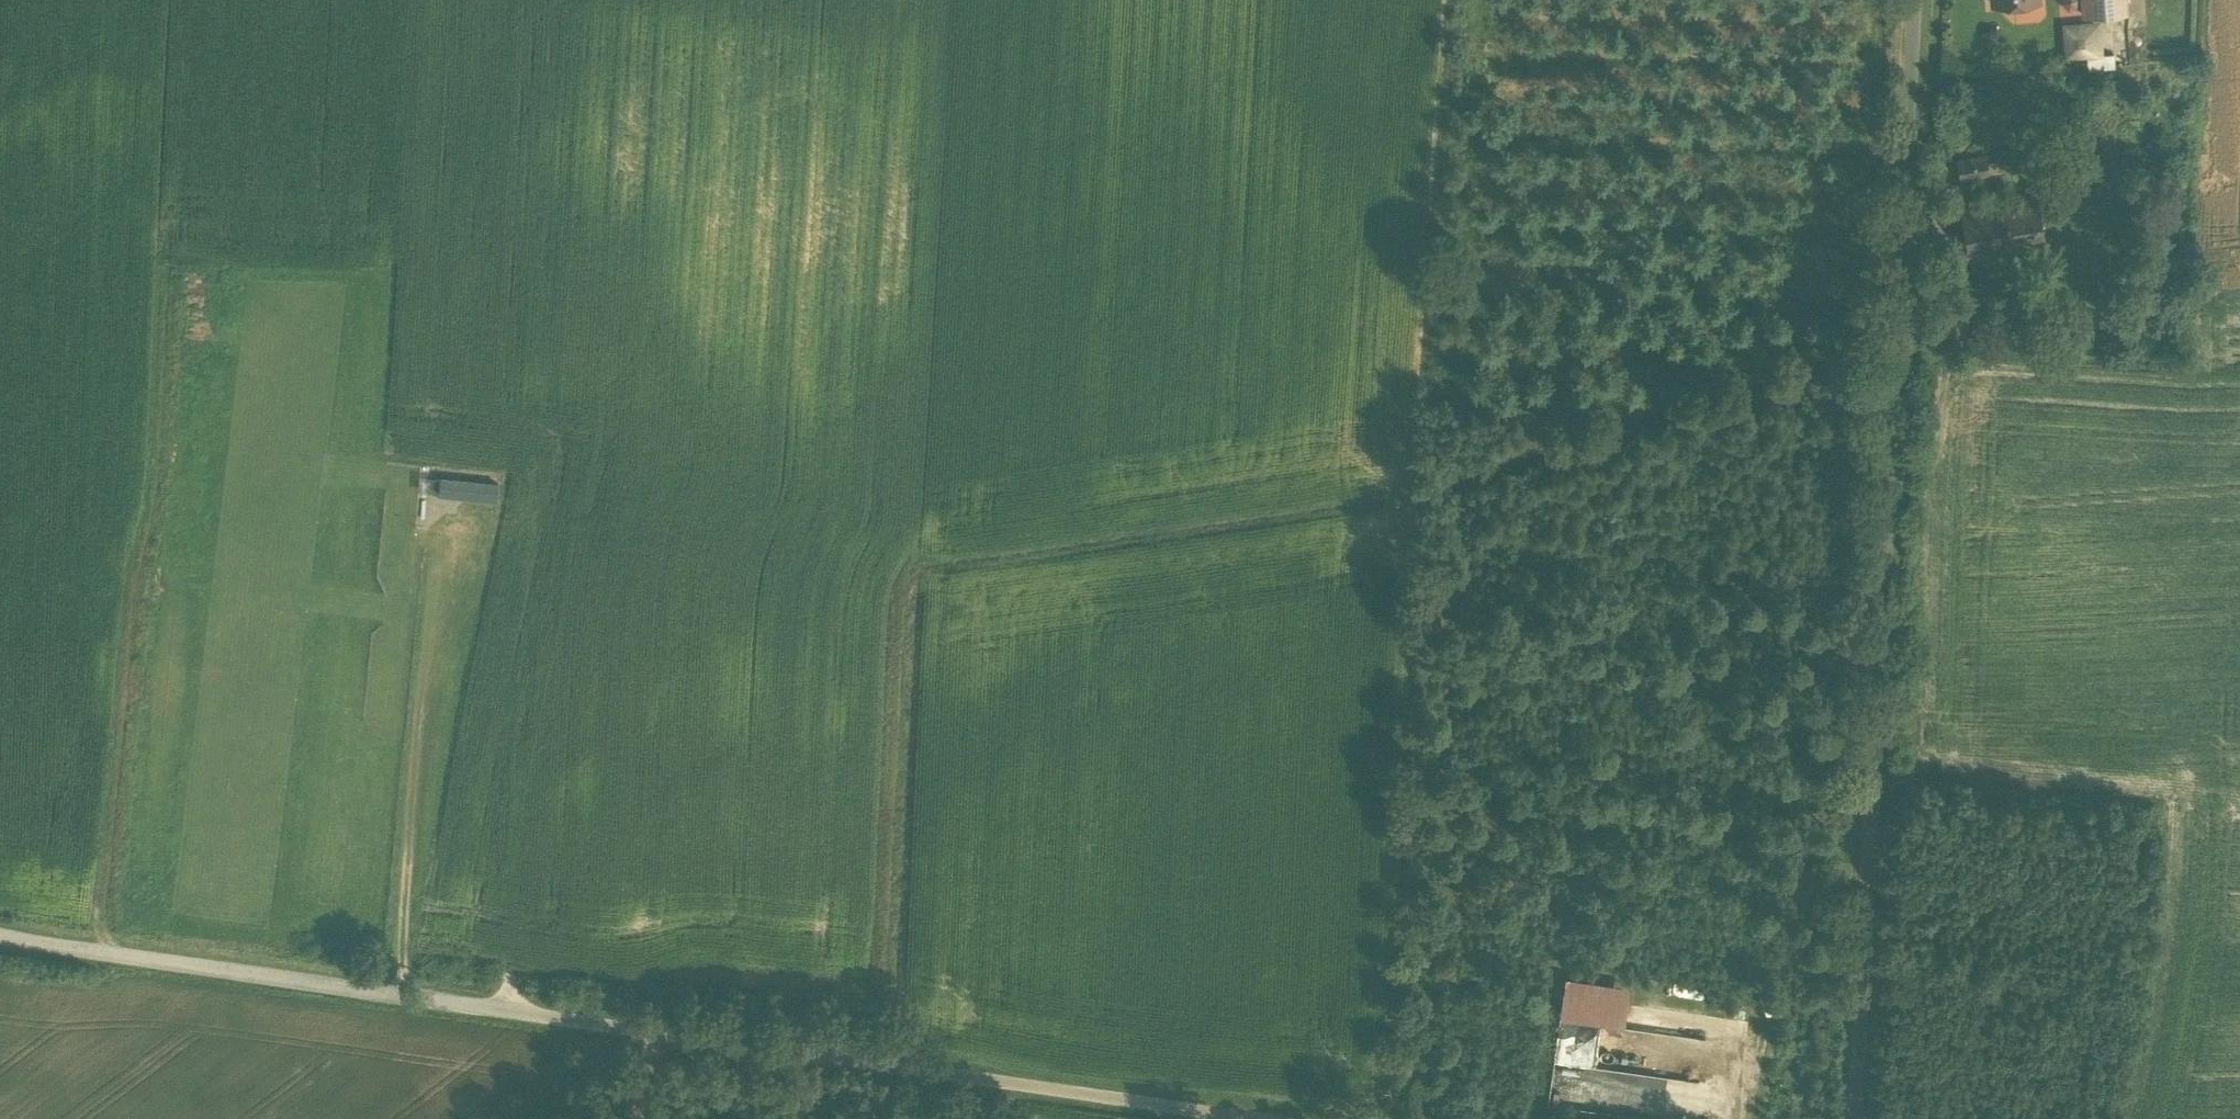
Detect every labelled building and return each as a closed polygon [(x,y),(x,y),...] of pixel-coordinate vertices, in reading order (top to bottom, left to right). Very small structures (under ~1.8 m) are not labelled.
[(1997,14),(2043,11),(2043,0),(1996,0),(1997,14)] [(2088,18),(2138,15),(2137,0),(2087,0),(2088,18)] [(2053,206),(1973,217),(1979,256),(2059,245),(2053,206)] [(506,480),(445,474),(443,496),(504,502),(506,480)] [(1630,984),(1565,975),(1559,1015),(1624,1024),(1630,984)]
